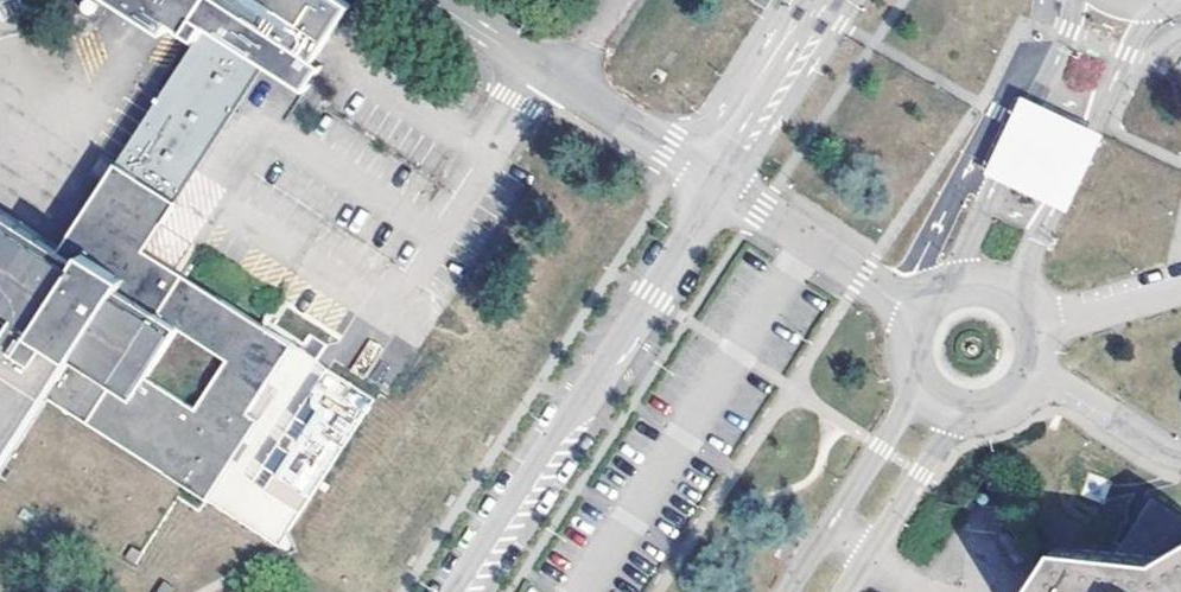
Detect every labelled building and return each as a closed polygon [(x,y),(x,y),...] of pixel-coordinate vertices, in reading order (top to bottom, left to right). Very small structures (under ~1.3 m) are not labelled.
[(193,45),(201,32),(262,69),(300,89),(303,85),(310,89),(324,69),(314,61),(348,6),(339,0),(102,0),(160,36),(170,31),(193,45)] [(182,274),(176,285),(137,260),(144,249),(262,69),(201,32),(193,45),(144,120),(59,250),(0,212),(0,474),(49,397),(206,501),(258,421),(248,414),(292,347),(261,327),(182,274)] [(1054,208),(1064,212),(1068,214),(1101,144),(1105,135),(1090,129),(1037,104),(1023,98),(1009,125),(984,176),(996,182),(1054,208)] [(1039,121),(1013,175),(1048,192),(1074,137),(1039,121)] [(182,274),(144,249),(137,260),(176,285),(182,274)] [(261,327),(292,347),(315,363),(327,346),(310,335),(303,344),(276,326),(279,322),(269,315),(261,327)] [(1157,560),(1116,555),(1059,549),(1039,575),(1031,588),(1031,591),(1180,591),(1180,546),(1157,560)]
